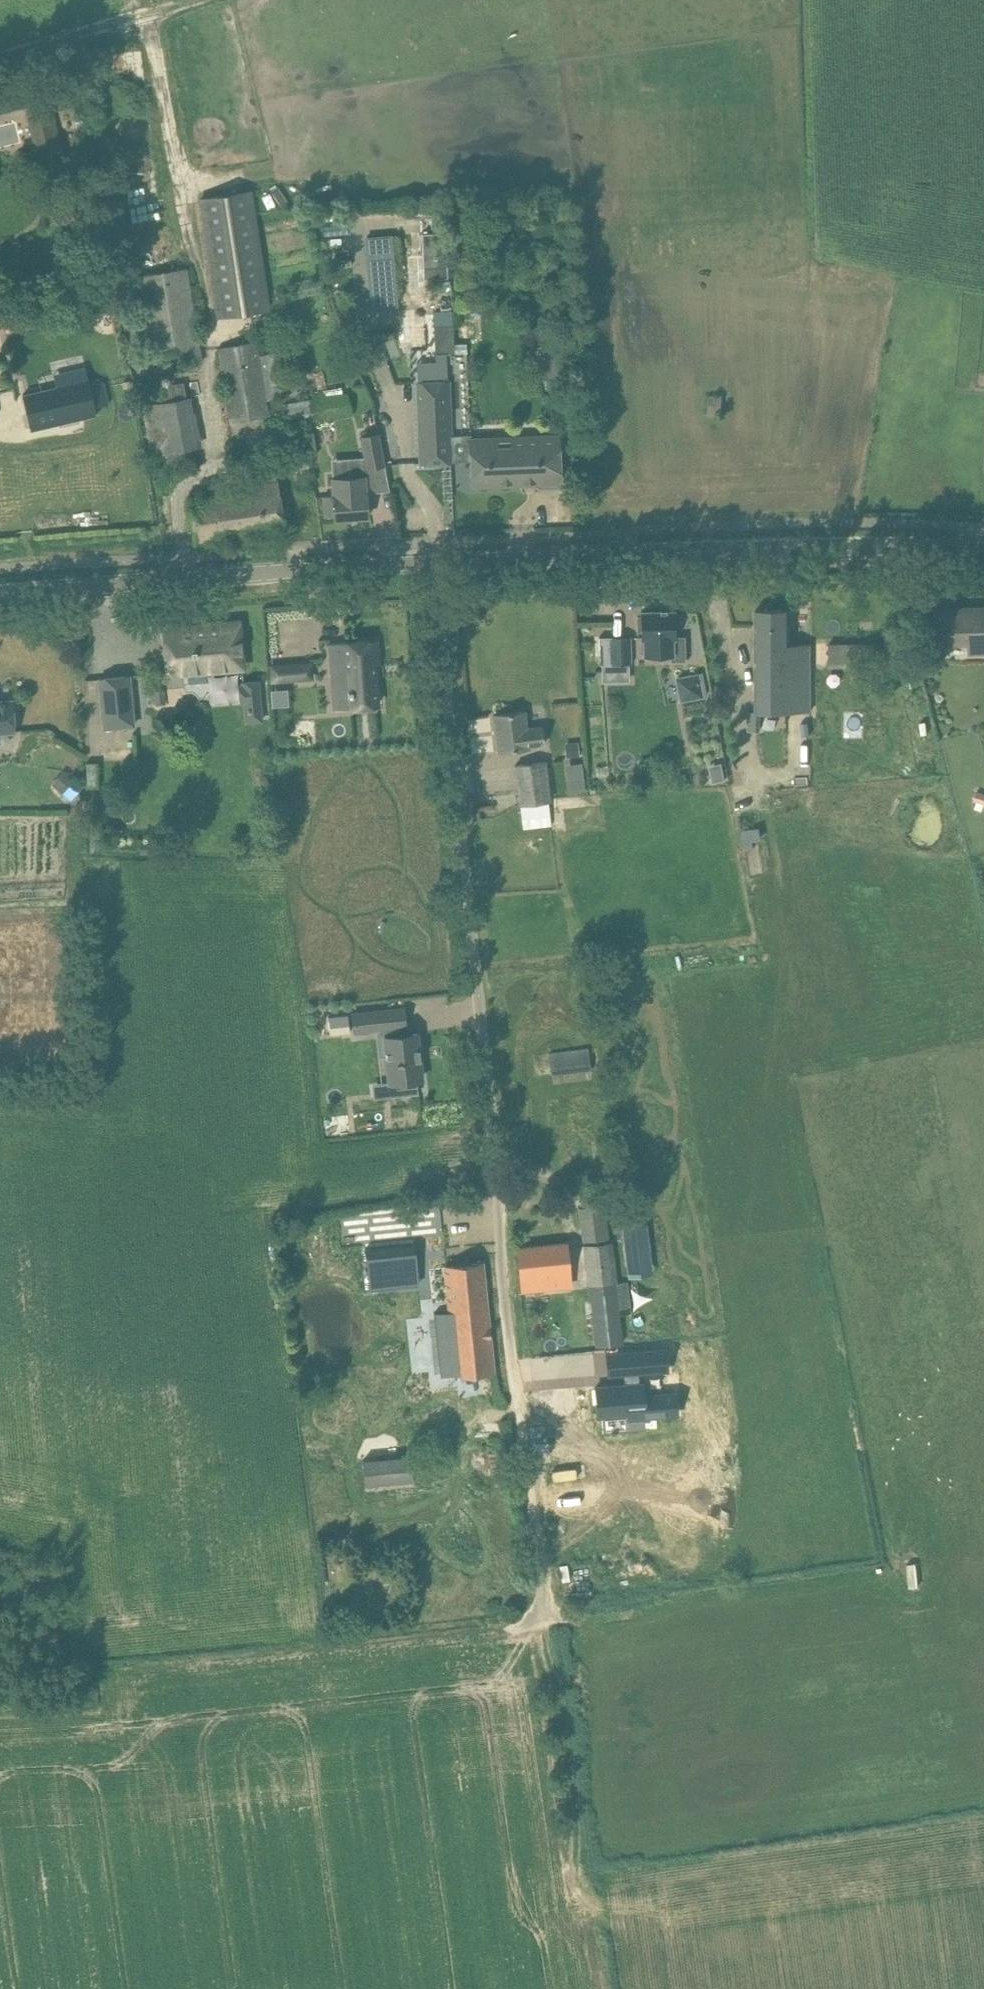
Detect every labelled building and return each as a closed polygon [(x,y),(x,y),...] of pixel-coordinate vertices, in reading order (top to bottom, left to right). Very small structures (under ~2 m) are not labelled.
[(62,152),(52,111),(27,118),(37,159),(62,152)] [(21,145),(18,123),(0,125),(0,148),(21,145)] [(270,310),(252,190),(198,198),(216,318),(270,310)] [(445,207),(431,208),(432,233),(446,232),(445,207)] [(446,232),(432,233),(422,233),(424,279),(448,278),(446,232)] [(392,234),(367,236),(373,308),(398,306),(392,234)] [(201,362),(186,268),(140,276),(152,355),(182,350),(184,365),(201,362)] [(453,325),(434,326),(434,340),(435,354),(446,353),(454,353),(454,343),(454,339),(453,325)] [(256,342),(219,348),(230,419),(267,414),(265,400),(281,398),(274,353),(258,355),(256,342)] [(435,361),(417,362),(418,379),(418,383),(420,443),(421,463),(451,462),(450,436),(448,382),(446,353),(435,354),(435,361)] [(88,380),(23,395),(31,430),(96,415),(88,380)] [(314,398),(282,403),(287,427),(350,416),(346,393),(341,394),(325,396),(324,390),(313,392),(314,398)] [(202,445),(193,396),(149,405),(158,454),(202,445)] [(707,396),(706,415),(721,416),(722,396),(707,396)] [(369,435),(362,436),(366,457),(368,468),(386,465),(379,432),(369,435)] [(471,435),(450,436),(451,462),(471,461),(471,466),(472,486),(524,484),(524,482),(535,481),(535,483),(560,482),(558,436),(471,439),(471,435)] [(310,473),(308,459),(298,461),(300,474),(310,473)] [(368,517),(365,476),(331,478),(332,496),(323,496),(325,516),(335,515),(335,519),(368,517)] [(285,529),(278,478),(249,484),(250,489),(189,499),(196,543),(285,529)] [(938,609),(939,643),(970,643),(971,653),(983,653),(983,608),(938,609)] [(790,609),(756,609),(756,712),(758,712),(802,711),(810,711),(810,644),(790,644),(790,609)] [(642,617),(638,617),(638,630),(642,630),(642,638),(644,638),(645,656),(672,655),(672,661),(685,660),(684,638),(674,637),(674,611),(661,611),(641,611),(642,617)] [(182,629),(182,632),(165,633),(168,673),(189,671),(190,682),(209,680),(208,669),(242,666),(238,626),(206,629),(206,627),(182,629)] [(611,636),(601,636),(601,664),(603,664),(603,680),(631,680),(630,663),(632,663),(633,663),(632,636),(611,636)] [(350,695),(351,707),(377,706),(374,662),(377,662),(378,662),(377,641),(329,644),(333,681),(349,680),(350,690),(348,690),(348,695),(350,695)] [(272,666),(273,681),(312,678),(311,664),(273,667),(273,666),(272,666)] [(706,696),(702,674),(677,679),(681,701),(706,696)] [(103,727),(134,724),(129,676),(99,679),(103,727)] [(262,722),(258,681),(242,682),(246,724),(262,722)] [(273,688),(274,705),(290,704),(289,687),(273,688)] [(163,691),(153,692),(155,706),(165,705),(163,691)] [(14,732),(13,700),(0,701),(0,733),(14,732)] [(525,712),(494,715),(498,751),(530,748),(530,747),(543,745),(541,726),(527,728),(525,712)] [(579,740),(566,743),(569,756),(581,753),(579,740)] [(569,790),(587,789),(585,761),(568,762),(569,790)] [(545,762),(516,766),(520,803),(550,800),(545,762)] [(723,768),(711,770),(713,782),(726,780),(723,768)] [(752,841),(745,842),(746,850),(753,849),(752,841)] [(404,1008),(374,1012),(376,1029),(384,1028),(386,1043),(383,1043),(385,1057),(387,1056),(390,1081),(392,1095),(418,1092),(417,1080),(417,1079),(422,1079),(420,1061),(421,1061),(419,1048),(417,1034),(408,1035),(407,1036),(404,1008)] [(347,1014),(328,1016),(330,1034),(349,1032),(347,1014)] [(552,1075),(591,1070),(589,1049),(549,1054),(552,1075)] [(580,1208),(584,1241),(609,1239),(605,1205),(580,1208)] [(648,1212),(622,1215),(623,1227),(628,1266),(654,1263),(649,1223),(648,1212)] [(567,1242),(518,1248),(522,1291),(523,1292),(571,1287),(567,1242)] [(415,1243),(366,1248),(370,1290),(403,1287),(402,1275),(418,1273),(415,1243)] [(596,1346),(622,1343),(619,1315),(632,1313),(628,1281),(616,1283),(612,1243),(585,1246),(596,1346)] [(441,1376),(493,1371),(482,1263),(446,1267),(450,1304),(438,1306),(441,1330),(432,1331),(433,1344),(438,1344),(441,1376)] [(625,1384),(596,1386),(597,1390),(598,1405),(599,1417),(602,1416),(629,1414),(629,1419),(645,1417),(677,1415),(675,1391),(643,1394),(642,1382),(639,1382),(639,1372),(668,1370),(666,1348),(619,1352),(621,1374),(624,1374),(625,1384)] [(415,1454),(366,1456),(367,1482),(417,1480),(415,1454)]
